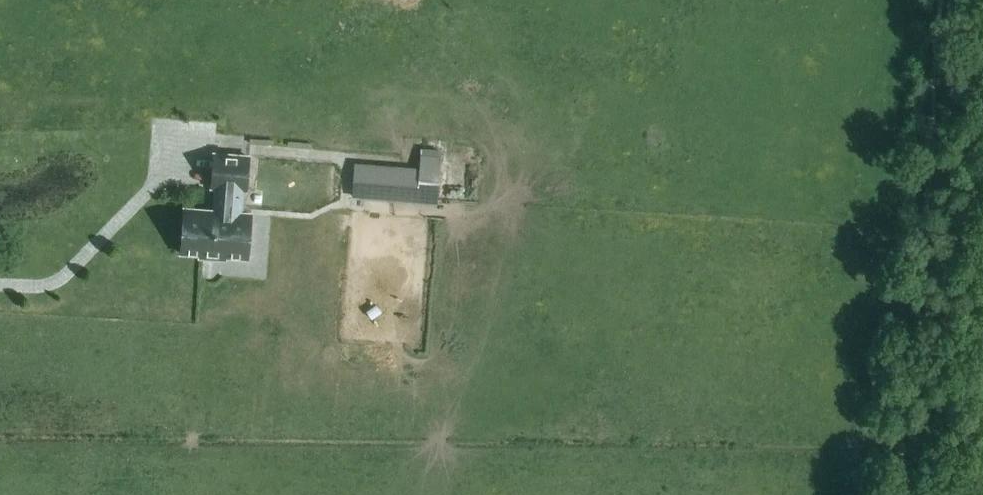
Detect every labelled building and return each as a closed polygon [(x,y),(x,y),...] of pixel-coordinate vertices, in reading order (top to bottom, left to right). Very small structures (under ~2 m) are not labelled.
[(181,255),(206,257),(210,259),(213,259),(217,258),(248,261),(252,214),(242,213),(244,192),(247,192),(250,157),(214,154),(211,189),(215,190),(214,212),(185,209),(181,255)] [(357,162),(343,162),(342,173),(355,173),(352,196),(419,202),(433,203),(436,157),(420,156),(419,168),(357,162)]
